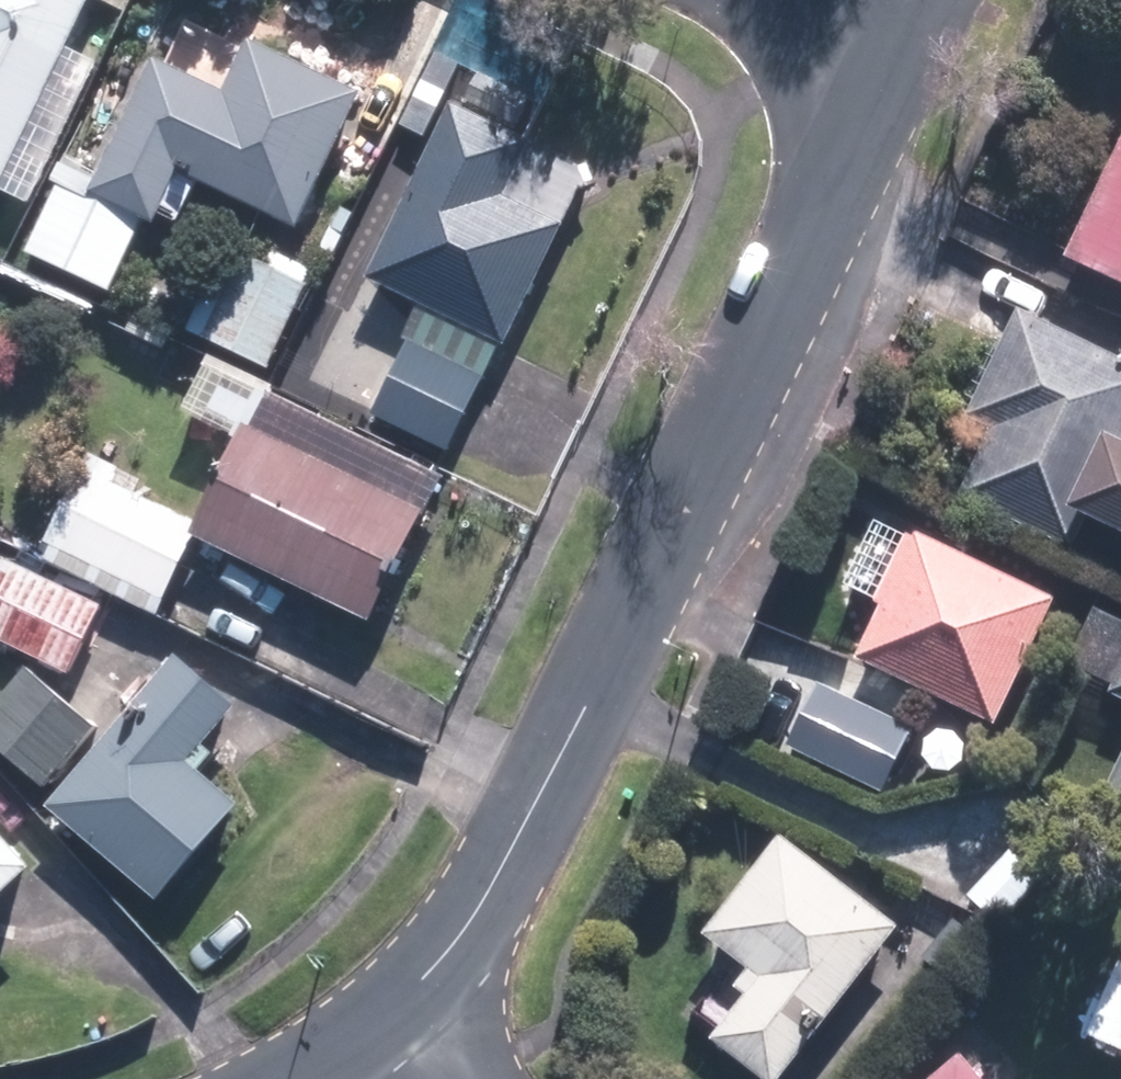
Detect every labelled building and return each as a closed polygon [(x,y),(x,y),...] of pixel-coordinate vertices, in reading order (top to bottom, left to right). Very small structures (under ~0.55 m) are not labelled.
[(95,0),(0,0),(0,75),(49,98),(95,0)] [(370,97),(255,43),(231,95),(122,44),(56,185),(62,188),(30,257),(115,296),(150,221),(162,227),(185,177),(306,233),(370,97)] [(535,148),(455,109),(370,282),(424,309),(407,342),(414,345),(378,419),(453,456),(506,349),(566,228),(509,200),(535,148)] [(0,123),(0,230),(6,233),(49,147),(0,123)] [(1071,262),(1120,285),(1120,154),(1071,262)] [(312,290),(251,258),(208,343),(269,374),(312,290)] [(1020,308),(967,415),(992,427),(960,492),(1075,549),(1091,517),(1120,532),(1120,357),(1020,308)] [(429,507),(250,432),(202,544),(382,619),(429,507)] [(202,524),(113,481),(71,569),(161,612),(202,524)] [(1061,599),(914,532),(856,659),(1003,726),(1061,599)] [(0,559),(0,643),(71,675),(103,606),(0,559)] [(239,711),(175,656),(46,805),(161,903),(243,808),(193,764),(239,711)] [(23,668),(0,695),(0,749),(41,784),(91,726),(23,668)] [(1111,696),(1120,701),(1120,674),(1111,696)] [(917,726),(818,682),(787,750),(887,794),(917,726)] [(1102,803),(1120,812),(1120,763),(1102,803)] [(784,835),(706,936),(764,981),(717,1041),(766,1078),(785,1078),(903,928),(784,835)] [(0,836),(0,911),(38,878),(0,836)] [(1041,874),(1014,848),(971,894),(998,920),(1041,874)] [(984,930),(954,906),(927,940),(958,964),(984,930)] [(1120,959),(1086,1032),(1120,1049),(1120,959)] [(933,1078),(989,1078),(966,1052),(933,1078)]
